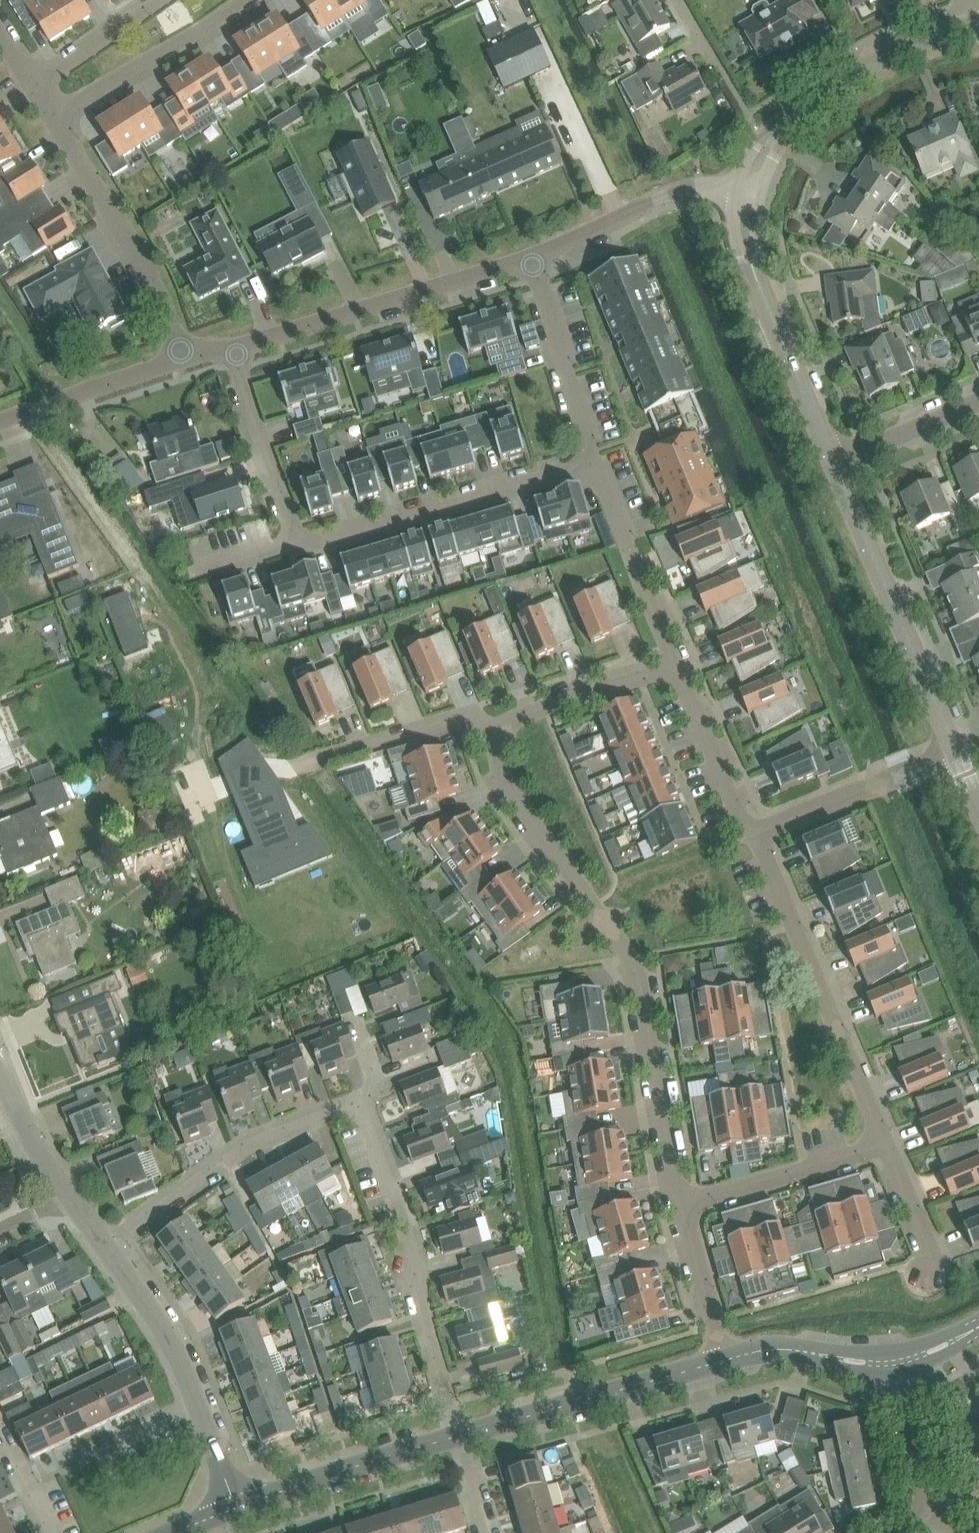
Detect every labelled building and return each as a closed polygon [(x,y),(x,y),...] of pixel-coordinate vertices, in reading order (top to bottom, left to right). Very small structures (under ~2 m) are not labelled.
[(53,0),(38,0),(30,5),(27,0),(9,0),(26,26),(37,19),(52,42),(71,30),(53,0)] [(71,30),(91,18),(80,0),(53,0),(71,30)] [(305,31),(318,52),(333,42),(325,30),(344,19),(333,0),(305,0),(318,22),(305,31)] [(344,19),(353,32),(372,20),(368,15),(384,5),(381,0),(333,0),(344,19)] [(456,9),(472,0),(451,0),(456,9)] [(643,42),(637,46),(645,59),(664,48),(656,35),(671,27),(656,0),(655,0),(645,6),(642,0),(623,0),(620,2),(614,5),(623,20),(628,17),(643,42)] [(772,10),(768,4),(763,2),(754,7),(753,12),(756,18),(742,26),(760,58),(781,46),(783,50),(810,35),(803,22),(818,13),(810,0),(788,0),(772,10)] [(611,25),(602,9),(591,15),(587,19),(594,30),(598,32),(611,25)] [(308,66),(305,60),(318,52),(305,31),(291,39),(277,17),(271,21),(270,18),(255,27),(279,64),(288,79),(308,66)] [(251,65),(238,73),(251,94),(266,85),(260,76),(279,64),(255,27),(241,36),(243,39),(237,43),(251,65)] [(420,31),(409,38),(418,51),(428,44),(420,31)] [(493,61),(507,90),(539,74),(538,70),(542,68),(530,43),(493,61)] [(204,63),(202,60),(188,69),(212,107),(223,100),(228,109),(251,94),(238,73),(232,64),(218,73),(210,60),(204,63)] [(634,61),(623,67),(627,73),(637,67),(634,61)] [(638,75),(622,84),(630,98),(646,89),(654,103),(665,97),(672,108),(706,89),(693,65),(680,73),(678,69),(665,76),(658,64),(638,75)] [(184,107),(170,115),(183,137),(187,142),(221,121),(212,107),(188,69),(174,78),(176,81),(170,85),(184,107)] [(380,84),(368,89),(377,111),(388,106),(380,84)] [(361,90),(352,94),(357,105),(366,101),(361,90)] [(133,100),(119,109),(142,146),(161,134),(169,146),(183,137),(170,115),(157,124),(141,99),(135,103),(133,100)] [(271,125),(278,135),(311,114),(303,103),(270,124),(271,125)] [(142,146),(119,109),(105,117),(106,120),(100,124),(114,146),(100,155),(113,176),(129,166),(123,158),(142,146)] [(910,141),(917,159),(924,176),(955,163),(962,177),(977,171),(971,156),(972,156),(955,115),(925,128),(927,133),(910,141)] [(462,147),(474,142),(464,120),(453,125),(462,147)] [(9,135),(0,121),(0,122),(0,140),(9,135)] [(271,125),(255,135),(262,145),(278,135),(271,125)] [(520,128),(476,147),(496,193),(564,163),(548,129),(524,139),(520,128)] [(18,156),(14,150),(17,148),(9,135),(0,140),(0,167),(18,156)] [(353,203),(355,203),(354,202),(357,200),(365,217),(397,203),(370,141),(337,155),(346,175),(341,177),(353,203)] [(496,193),(476,147),(453,157),(458,168),(420,185),(435,220),(496,193)] [(862,184),(856,194),(897,222),(903,215),(890,203),(896,194),(898,195),(906,184),(905,180),(893,172),(892,173),(869,158),(859,172),(856,170),(852,177),(862,184)] [(50,199),(42,187),(45,186),(40,177),(43,175),(36,163),(33,165),(31,163),(3,181),(0,183),(0,196),(1,196),(7,206),(0,211),(0,230),(50,199)] [(183,181),(187,188),(195,182),(191,176),(183,181)] [(897,222),(856,194),(849,204),(838,197),(833,204),(836,206),(827,220),(850,235),(849,237),(860,245),(865,244),(873,233),(870,232),(876,224),(890,233),(897,222)] [(0,230),(0,254),(6,251),(4,247),(24,234),(31,245),(28,246),(34,256),(74,231),(73,230),(76,228),(68,215),(65,217),(60,209),(57,211),(50,199),(0,230)] [(193,225),(210,258),(187,270),(201,298),(222,288),(223,291),(251,276),(218,212),(193,225)] [(297,266),(303,263),(325,252),(309,220),(260,245),(275,274),(295,264),(297,266)] [(918,253),(925,244),(915,236),(908,246),(918,253)] [(917,272),(924,275),(934,279),(935,278),(957,269),(948,261),(926,244),(914,259),(923,265),(917,272)] [(965,245),(948,261),(957,269),(965,265),(977,260),(965,245)] [(43,318),(76,300),(94,333),(110,324),(113,328),(127,320),(125,316),(128,314),(115,291),(113,292),(109,284),(110,283),(93,251),(59,270),(61,273),(28,292),(43,318)] [(590,278),(600,301),(648,281),(638,258),(590,278)] [(957,269),(935,278),(936,281),(941,293),(971,280),(965,265),(957,269)] [(2,279),(10,274),(6,266),(0,269),(0,275),(2,279)] [(874,270),(846,274),(826,277),(830,303),(832,302),(835,324),(864,320),(865,333),(882,326),(874,270)] [(600,301),(609,324),(657,304),(648,281),(600,301)] [(921,283),(923,303),(938,301),(936,281),(921,283)] [(978,296),(948,309),(968,357),(978,352),(978,351),(978,348),(978,347),(978,298),(978,296)] [(948,317),(942,303),(931,307),(937,322),(948,317)] [(619,338),(622,344),(666,326),(657,304),(609,324),(616,339),(619,338)] [(528,371),(509,307),(507,308),(462,322),(462,321),(460,322),(469,354),(472,353),(471,352),(503,343),(509,362),(497,365),(501,379),(528,371)] [(930,324),(924,309),(907,316),(913,331),(930,324)] [(534,324),(521,328),(527,350),(541,346),(534,324)] [(621,353),(628,368),(676,348),(666,326),(622,344),(625,351),(621,353)] [(882,335),(866,342),(848,350),(854,364),(856,363),(871,397),(903,383),(900,377),(914,371),(901,339),(896,341),(892,333),(883,337),(882,335)] [(423,374),(413,337),(364,352),(373,382),(408,372),(414,393),(428,388),(432,400),(445,396),(437,369),(423,374)] [(638,382),(640,389),(685,370),(676,348),(628,368),(634,383),(638,382)] [(335,369),(331,370),(328,362),(326,362),(327,363),(282,376),(281,376),(279,376),(289,408),(291,408),(291,407),(336,393),(336,394),(338,394),(335,385),(339,384),(335,369)] [(647,413),(650,412),(695,394),(685,370),(640,389),(643,395),(640,397),(647,413)] [(650,412),(665,448),(665,449),(695,436),(695,437),(710,430),(695,394),(650,412)] [(512,407),(476,417),(486,451),(498,448),(502,460),(511,458),(512,460),(524,456),(524,454),(526,453),(512,407)] [(486,452),(486,451),(477,418),(441,428),(442,432),(455,474),(478,467),(473,452),(485,448),(486,452)] [(294,427),(298,440),(325,432),(321,419),(294,427)] [(161,462),(151,465),(157,485),(167,482),(167,481),(198,471),(205,469),(220,464),(214,445),(199,449),(196,439),(190,420),(165,428),(165,425),(151,430),(157,449),(161,461),(161,462)] [(409,423),(401,426),(405,439),(406,441),(406,443),(414,440),(409,423)] [(405,439),(404,439),(418,485),(419,485),(414,469),(427,466),(432,482),(455,474),(442,432),(406,443),(406,441),(405,439)] [(647,456),(656,479),(704,459),(695,437),(695,436),(665,449),(665,448),(647,456)] [(232,439),(217,444),(222,461),(238,456),(232,439)] [(404,439),(369,449),(382,496),(383,496),(380,483),(391,480),(395,492),(418,485),(404,439)] [(344,448),(331,452),(344,494),(356,491),(359,503),(382,496),(369,449),(368,449),(371,461),(350,467),(344,448)] [(344,494),(331,452),(318,455),(324,475),(302,482),(312,517),(336,510),(333,498),(344,494)] [(955,468),(969,502),(978,498),(978,458),(955,468)] [(667,493),(669,500),(714,481),(704,459),(656,479),(663,495),(667,493)] [(129,462),(108,476),(124,498),(144,484),(129,462)] [(194,475),(140,493),(145,508),(181,496),(190,524),(213,517),(239,508),(232,488),(229,489),(226,480),(199,489),(194,475)] [(80,566),(50,490),(25,500),(17,479),(0,486),(0,541),(35,527),(54,576),(80,566)] [(917,528),(935,521),(951,514),(958,531),(969,526),(954,489),(943,494),(937,480),(902,494),(917,528)] [(714,481),(669,500),(672,507),(669,508),(676,525),(724,505),(714,481)] [(581,486),(558,492),(571,537),(594,530),(581,486)] [(528,516),(527,516),(536,547),(537,546),(536,542),(547,539),(548,543),(570,536),(570,537),(571,537),(558,492),(557,493),(558,494),(535,501),(540,516),(529,519),(528,516)] [(493,514),(490,515),(502,557),(536,547),(527,516),(516,519),(512,508),(502,511),(501,508),(492,511),(493,514)] [(605,513),(595,517),(601,531),(610,528),(609,524),(605,513)] [(490,515),(471,520),(480,552),(499,547),(501,557),(502,557),(490,515)] [(451,525),(450,526),(462,565),(463,565),(461,558),(480,552),(471,520),(452,526),(451,525)] [(680,528),(684,538),(677,541),(686,563),(695,559),(704,579),(737,558),(730,542),(726,544),(718,524),(711,527),(708,520),(680,528)] [(441,571),(462,565),(450,526),(430,532),(441,571)] [(403,539),(415,579),(436,573),(424,533),(403,539)] [(965,556),(978,551),(972,536),(959,542),(965,556)] [(403,541),(384,546),(393,578),(412,573),(414,579),(415,579),(403,539),(403,540),(403,541)] [(384,546),(364,552),(374,584),(393,578),(384,546)] [(346,574),(335,578),(341,600),(354,597),(352,591),(374,584),(364,552),(342,559),(346,574)] [(952,608),(978,596),(978,559),(977,553),(947,565),(954,582),(943,587),(952,608)] [(304,568),(295,571),(305,605),(327,599),(329,604),(341,600),(335,578),(333,573),(322,576),(317,560),(303,565),(304,568)] [(264,590),(263,591),(276,634),(277,633),(275,626),(309,616),(305,605),(295,571),(294,571),(295,573),(273,579),(277,595),(267,598),(264,590)] [(707,612),(716,608),(725,628),(758,608),(751,592),(747,594),(738,574),(698,591),(707,612)] [(82,576),(59,585),(63,596),(86,587),(82,576)] [(276,634),(263,591),(252,594),(247,579),(232,583),(231,581),(216,585),(221,600),(223,600),(231,625),(257,617),(263,637),(276,634)] [(612,629),(629,622),(630,624),(631,624),(614,582),(594,590),(596,595),(576,603),(593,644),(614,635),(612,629)] [(417,589),(410,591),(413,600),(420,598),(417,589)] [(128,593),(105,602),(126,656),(149,647),(128,593)] [(0,597),(0,623),(14,617),(6,595),(0,597)] [(978,640),(978,639),(978,596),(952,608),(960,627),(971,623),(978,640)] [(76,597),(65,601),(70,612),(81,608),(76,597)] [(556,646),(574,638),(575,641),(576,640),(558,598),(538,607),(540,611),(520,620),(537,660),(559,651),(556,646)] [(369,611),(372,620),(382,617),(379,608),(369,611)] [(477,664),(482,677),(504,668),(501,662),(518,655),(520,658),(521,657),(503,615),(483,623),(485,628),(465,636),(468,642),(477,664)] [(326,635),(322,624),(312,627),(315,638),(326,635)] [(728,663),(738,659),(746,680),(779,659),(773,643),(768,645),(760,625),(719,642),(728,663)] [(446,679),(463,672),(465,674),(466,674),(448,632),(428,640),(430,645),(410,653),(427,694),(449,685),(446,679)] [(276,634),(263,637),(267,648),(280,644),(276,634)] [(468,642),(459,645),(469,668),(477,664),(468,642)] [(334,643),(326,646),(330,655),(338,652),(334,643)] [(410,691),(411,690),(393,648),(373,657),(375,661),(355,670),(372,710),(394,701),(391,696),(408,688),(410,691)] [(100,656),(103,664),(115,659),(112,651),(100,656)] [(355,708),(356,707),(338,665),(318,673),(320,678),(300,686),(317,727),(339,718),(336,712),(354,705),(355,708)] [(759,711),(768,731),(801,710),(794,694),(790,696),(781,676),(741,693),(750,715),(759,711)] [(598,715),(606,733),(645,717),(638,698),(598,715)] [(606,733),(613,751),(653,734),(645,717),(606,733)] [(20,767),(20,765),(19,766),(0,720),(0,775),(20,767)] [(773,770),(782,791),(818,776),(819,778),(829,774),(820,751),(815,753),(806,732),(773,753),(779,767),(773,770)] [(561,738),(566,750),(575,746),(570,734),(561,738)] [(613,751),(621,769),(660,752),(653,734),(613,751)] [(250,739),(219,761),(225,774),(263,758),(250,739)] [(401,786),(403,785),(412,782),(413,783),(454,770),(454,768),(459,767),(454,751),(449,753),(448,748),(417,757),(413,745),(389,752),(393,767),(395,766),(401,786)] [(575,746),(566,750),(571,762),(580,758),(575,746)] [(621,769),(628,786),(667,770),(660,752),(621,769)] [(829,768),(833,778),(854,769),(850,759),(829,768)] [(576,773),(581,785),(590,781),(585,769),(576,773)] [(412,782),(403,785),(410,808),(406,809),(410,822),(434,814),(431,803),(461,793),(454,770),(413,783),(412,782)] [(628,786),(636,804),(675,788),(667,770),(628,786)] [(44,816),(71,804),(70,801),(76,798),(68,777),(32,790),(39,807),(0,823),(0,853),(9,876),(59,855),(52,837),(44,816)] [(311,825),(294,832),(272,778),(239,792),(261,846),(242,853),(251,875),(325,845),(311,825)] [(590,781),(581,785),(586,797),(595,793),(590,781)] [(642,821),(642,822),(683,805),(683,804),(682,804),(675,788),(636,804),(643,821),(642,821)] [(591,809),(596,821),(605,817),(600,805),(591,809)] [(642,822),(650,840),(690,823),(683,805),(642,822)] [(445,864),(453,858),(489,832),(475,813),(448,832),(441,821),(420,836),(428,848),(432,845),(445,864)] [(605,817),(596,821),(601,833),(610,829),(605,817)] [(375,828),(386,843),(405,833),(400,820),(375,828)] [(690,823),(650,840),(658,858),(698,841),(690,823)] [(818,861),(827,881),(860,861),(853,845),(849,846),(840,826),(803,842),(812,863),(818,861)] [(463,895),(483,880),(476,870),(502,852),(489,832),(453,858),(460,868),(449,876),(463,895)] [(394,856),(405,852),(399,840),(389,844),(394,856)] [(606,844),(611,856),(620,852),(615,840),(606,844)] [(88,873),(108,865),(102,848),(81,856),(88,873)] [(620,852),(611,856),(616,868),(625,864),(620,852)] [(473,903),(487,922),(530,891),(516,871),(490,890),(483,880),(463,895),(470,905),(473,903)] [(77,963),(67,938),(82,933),(69,903),(86,897),(79,879),(48,892),(55,908),(17,923),(25,942),(30,940),(46,977),(77,963)] [(840,914),(849,934),(856,929),(867,922),(882,913),(875,897),(871,899),(863,879),(825,895),(834,916),(840,914)] [(530,891),(487,922),(500,941),(497,943),(505,954),(525,939),(518,929),(544,910),(541,906),(545,903),(536,890),(532,893),(530,891)] [(216,911),(212,902),(196,909),(200,918),(216,911)] [(867,922),(856,929),(861,937),(873,932),(867,922)] [(887,929),(847,946),(856,967),(865,963),(874,984),(878,981),(880,988),(898,981),(895,971),(907,963),(900,947),(896,949),(887,929)] [(728,948),(715,950),(717,962),(729,960),(728,948)] [(481,958),(471,964),(473,967),(477,972),(486,965),(481,958)] [(128,970),(131,980),(147,974),(143,964),(141,964),(140,962),(129,966),(130,969),(128,970)] [(714,964),(701,966),(702,974),(715,972),(714,964)] [(731,969),(717,972),(724,1017),(771,1009),(766,983),(735,988),(731,969)] [(412,972),(385,982),(367,989),(376,1013),(399,1005),(402,1012),(424,1004),(412,972)] [(674,998),(678,1024),(724,1017),(717,972),(702,974),(706,993),(674,998)] [(95,1000),(74,1009),(55,1017),(62,1034),(68,1032),(83,1069),(108,1059),(109,1062),(121,1057),(110,1032),(124,1025),(110,994),(122,989),(116,973),(88,985),(95,1000)] [(887,1014),(893,1029),(931,1020),(922,998),(917,1000),(909,980),(868,997),(877,1018),(887,1014)] [(558,1000),(562,1021),(605,1014),(601,991),(569,996),(567,984),(543,988),(545,1003),(558,1000)] [(336,998),(343,1017),(355,1012),(346,989),(334,994),(336,998)] [(724,1017),(733,1068),(748,1065),(744,1041),(775,1035),(771,1009),(724,1017)] [(552,1045),(554,1059),(579,1055),(577,1043),(609,1038),(605,1014),(562,1021),(566,1042),(552,1045)] [(430,1049),(418,1017),(406,1022),(409,1030),(385,1038),(394,1063),(430,1049)] [(714,1045),(718,1064),(732,1062),(724,1017),(678,1024),(683,1051),(714,1045)] [(311,1042),(299,1046),(308,1069),(320,1065),(325,1079),(349,1070),(345,1060),(357,1056),(345,1024),(322,1032),(309,1037),(311,1042)] [(169,1032),(175,1050),(202,1041),(199,1031),(193,1033),(190,1025),(169,1032)] [(524,1027),(526,1038),(536,1036),(534,1026),(524,1027)] [(437,1045),(441,1057),(464,1048),(460,1036),(437,1045)] [(901,1049),(909,1069),(900,1073),(909,1094),(950,1077),(941,1057),(946,1055),(939,1039),(901,1049)] [(464,1048),(441,1057),(446,1070),(473,1060),(471,1056),(483,1052),(479,1042),(464,1048)] [(299,1045),(252,1063),(257,1076),(262,1090),(273,1086),(279,1101),(303,1092),(299,1082),(311,1077),(308,1069),(299,1046),(299,1045)] [(192,1048),(173,1055),(179,1069),(197,1062),(192,1048)] [(570,1071),(574,1092),(617,1084),(617,1083),(621,1082),(619,1066),(614,1067),(613,1062),(581,1067),(579,1055),(554,1059),(557,1074),(570,1071)] [(257,1076),(252,1063),(229,1072),(233,1081),(219,1086),(232,1119),(256,1110),(252,1099),(264,1095),(262,1090),(257,1076)] [(691,1100),(695,1126),(741,1119),(734,1073),(733,1068),(718,1070),(723,1095),(691,1100)] [(426,1102),(430,1114),(447,1108),(460,1103),(462,1102),(459,1093),(448,1097),(438,1070),(402,1083),(404,1089),(400,1091),(406,1109),(426,1102)] [(748,1070),(734,1073),(741,1119),(788,1111),(783,1085),(752,1090),(748,1070)] [(972,1085),(978,1083),(978,1070),(968,1074),(972,1085)] [(564,1118),(566,1130),(591,1126),(589,1114),(621,1109),(617,1084),(574,1092),(564,1093),(568,1117),(564,1118)] [(175,1111),(180,1126),(187,1144),(212,1135),(208,1125),(219,1120),(213,1102),(207,1088),(185,1097),(188,1106),(175,1111)] [(967,1107),(960,1090),(922,1100),(931,1120),(921,1124),(930,1145),(971,1128),(963,1108),(967,1107)] [(106,1093),(82,1103),(63,1110),(68,1122),(71,1121),(82,1146),(114,1133),(104,1108),(111,1105),(106,1093)] [(471,1099),(462,1102),(460,1103),(463,1111),(474,1107),(471,1099)] [(136,1113),(143,1129),(162,1121),(156,1105),(136,1113)] [(447,1108),(430,1114),(414,1121),(419,1133),(405,1138),(415,1162),(450,1149),(440,1120),(450,1116),(447,1108)] [(788,1111),(741,1119),(749,1164),(763,1162),(760,1143),(792,1137),(788,1111)] [(741,1119),(695,1126),(700,1153),(731,1147),(735,1166),(749,1164),(741,1119)] [(158,1138),(169,1133),(165,1125),(154,1129),(158,1138)] [(572,1142),(576,1165),(629,1156),(625,1133),(593,1138),(591,1126),(566,1130),(568,1143),(572,1142)] [(462,1156),(490,1146),(492,1145),(490,1130),(457,1143),(462,1156)] [(117,1195),(122,1193),(126,1203),(125,1203),(126,1205),(159,1191),(159,1190),(158,1190),(154,1180),(155,1180),(154,1179),(149,1181),(139,1157),(146,1154),(141,1142),(98,1159),(103,1171),(106,1170),(117,1195)] [(944,1151),(952,1171),(943,1175),(952,1197),(978,1185),(978,1142),(944,1151)] [(304,1148),(298,1151),(318,1186),(324,1196),(341,1187),(336,1176),(319,1146),(307,1153),(304,1148)] [(466,1167),(422,1183),(431,1207),(444,1202),(449,1214),(483,1201),(470,1168),(495,1159),(490,1146),(462,1156),(466,1167)] [(295,1160),(284,1166),(300,1196),(318,1186),(298,1151),(292,1154),(295,1160)] [(576,1189),(578,1203),(603,1198),(601,1185),(633,1179),(629,1156),(576,1165),(580,1188),(576,1189)] [(338,1165),(346,1162),(344,1157),(336,1160),(338,1165)] [(269,1167),(264,1170),(283,1206),(300,1196),(284,1166),(272,1172),(269,1167)] [(283,1206),(264,1170),(257,1174),(260,1179),(248,1185),(265,1216),(283,1206)] [(861,1175),(835,1183),(848,1228),(892,1215),(888,1201),(870,1206),(861,1175)] [(818,1221),(801,1226),(805,1240),(848,1228),(835,1183),(810,1190),(818,1221)] [(228,1197),(236,1193),(230,1184),(223,1189),(228,1197)] [(229,1199),(235,1210),(243,1206),(236,1195),(229,1199)] [(593,1239),(602,1237),(644,1224),(638,1201),(606,1210),(603,1198),(578,1203),(582,1217),(586,1216),(593,1239)] [(774,1200),(748,1208),(761,1253),(805,1240),(801,1226),(783,1231),(774,1200)] [(974,1248),(978,1246),(978,1200),(962,1204),(971,1225),(965,1227),(974,1248)] [(243,1206),(235,1210),(241,1221),(249,1216),(243,1206)] [(713,1251),(717,1265),(761,1253),(748,1208),(723,1215),(732,1246),(713,1251)] [(473,1258),(488,1254),(496,1252),(492,1241),(493,1240),(486,1218),(477,1220),(474,1211),(461,1214),(463,1223),(435,1231),(440,1249),(444,1248),(446,1254),(471,1247),(473,1258)] [(337,1215),(342,1228),(350,1225),(345,1212),(337,1215)] [(892,1215),(848,1228),(861,1272),(887,1265),(878,1234),(896,1229),(892,1215)] [(162,1252),(166,1258),(199,1235),(187,1218),(159,1238),(167,1249),(162,1252)] [(244,1227),(254,1246),(263,1241),(252,1223),(244,1227)] [(350,1225),(342,1228),(345,1238),(357,1234),(353,1224),(350,1225)] [(595,1260),(599,1274),(623,1268),(619,1256),(651,1247),(644,1224),(602,1237),(608,1257),(595,1260)] [(321,1233),(321,1235),(325,1245),(345,1238),(342,1228),(329,1233),(329,1230),(321,1233)] [(848,1228),(805,1240),(809,1254),(827,1249),(835,1280),(861,1272),(848,1228)] [(175,1260),(183,1271),(211,1251),(199,1235),(166,1258),(170,1264),(175,1260)] [(315,1239),(304,1243),(307,1251),(325,1245),(321,1235),(315,1237),(315,1239)] [(326,1251),(328,1259),(323,1261),(330,1280),(339,1277),(377,1263),(370,1243),(364,1245),(362,1238),(326,1251)] [(805,1240),(761,1253),(774,1297),(800,1290),(791,1259),(809,1254),(805,1240)] [(263,1241),(254,1246),(260,1256),(268,1251),(263,1241)] [(307,1251),(304,1243),(292,1247),(277,1255),(281,1261),(307,1251)] [(185,1285),(189,1291),(233,1260),(221,1244),(211,1251),(183,1271),(190,1282),(185,1285)] [(488,1254),(490,1265),(518,1257),(526,1256),(523,1245),(496,1252),(488,1254)] [(55,1246),(27,1260),(49,1307),(65,1299),(62,1292),(75,1285),(55,1246)] [(761,1253),(717,1265),(721,1279),(740,1274),(749,1305),(774,1297),(761,1253)] [(449,1303),(462,1299),(466,1312),(503,1301),(500,1289),(497,1290),(492,1270),(520,1262),(518,1257),(490,1265),(479,1268),(442,1278),(449,1303)] [(11,1323),(26,1352),(37,1347),(23,1319),(49,1307),(27,1260),(0,1273),(0,1279),(17,1314),(20,1319),(11,1323)] [(199,1293),(205,1303),(206,1304),(234,1284),(233,1283),(244,1276),(233,1260),(189,1291),(193,1296),(199,1293)] [(339,1277),(346,1295),(378,1283),(374,1271),(379,1269),(377,1263),(339,1277)] [(289,1264),(281,1269),(287,1280),(287,1281),(296,1276),(289,1264)] [(616,1285),(622,1306),(664,1293),(657,1271),(626,1279),(623,1268),(599,1274),(603,1289),(616,1285)] [(287,1280),(281,1269),(273,1273),(280,1284),(287,1280)] [(341,1319),(353,1314),(391,1300),(389,1294),(383,1296),(378,1283),(346,1295),(334,1300),(341,1319)] [(206,1304),(205,1303),(201,1307),(205,1313),(210,1310),(218,1321),(246,1301),(234,1284),(206,1304)] [(664,1293),(622,1306),(627,1326),(614,1330),(618,1344),(642,1337),(639,1325),(670,1316),(669,1311),(673,1310),(669,1294),(664,1296),(664,1293)] [(299,1299),(303,1311),(313,1308),(309,1296),(299,1299)] [(85,1323),(112,1310),(106,1297),(79,1310),(85,1323)] [(391,1300),(353,1314),(360,1334),(393,1322),(388,1309),(394,1307),(391,1300)] [(286,1307),(293,1327),(302,1324),(295,1304),(286,1307)] [(303,1311),(309,1330),(319,1327),(313,1308),(303,1311)] [(500,1343),(491,1310),(478,1314),(480,1322),(456,1329),(463,1354),(500,1343)] [(222,1346),(224,1353),(262,1339),(254,1319),(222,1331),(227,1344),(222,1346)] [(11,1323),(0,1329),(0,1341),(9,1360),(26,1352),(11,1323)] [(105,1323),(95,1327),(100,1336),(109,1332),(105,1323)] [(302,1324),(293,1327),(297,1339),(306,1336),(302,1324)] [(100,1336),(95,1327),(85,1332),(90,1341),(100,1336)] [(309,1330),(318,1355),(327,1352),(319,1327),(309,1330)] [(232,1357),(237,1369),(269,1357),(262,1339),(224,1353),(227,1359),(232,1357)] [(364,1348),(369,1368),(402,1359),(408,1358),(406,1350),(400,1352),(397,1339),(364,1348)] [(63,1342),(54,1347),(59,1357),(68,1352),(63,1342)] [(59,1357),(54,1347),(44,1352),(49,1362),(59,1357)] [(301,1353),(305,1365),(314,1362),(310,1350),(301,1353)] [(479,1361),(484,1379),(525,1367),(520,1350),(479,1361)] [(327,1352),(318,1355),(322,1367),(331,1364),(327,1352)] [(547,1364),(544,1352),(538,1353),(532,1360),(534,1368),(535,1368),(547,1364)] [(34,1357),(28,1360),(35,1375),(41,1372),(34,1357)] [(236,1384),(238,1390),(276,1376),(269,1357),(237,1369),(241,1382),(236,1384)] [(363,1390),(375,1387),(413,1376),(411,1370),(406,1371),(402,1359),(369,1368),(358,1371),(363,1390)] [(314,1362),(305,1365),(309,1377),(318,1374),(314,1362)] [(547,1364),(535,1368),(537,1374),(549,1371),(547,1364)] [(141,1368),(119,1378),(134,1409),(156,1399),(141,1368)] [(246,1395),(251,1407),(283,1395),(276,1376),(238,1390),(241,1397),(246,1395)] [(413,1376),(375,1387),(380,1407),(413,1398),(410,1385),(415,1383),(413,1376)] [(119,1378),(99,1388),(114,1419),(134,1409),(119,1378)] [(25,1392),(21,1382),(11,1387),(15,1396),(25,1392)] [(329,1388),(333,1399),(341,1397),(337,1385),(329,1388)] [(99,1388),(78,1397),(94,1429),(114,1419),(99,1388)] [(314,1391),(318,1403),(326,1400),(322,1388),(314,1391)] [(250,1421),(252,1428),(290,1414),(283,1395),(251,1407),(255,1419),(250,1421)] [(78,1397),(58,1407),(73,1439),(94,1429),(78,1397)] [(341,1397),(333,1399),(337,1412),(345,1409),(341,1397)] [(326,1400),(318,1403),(323,1421),(320,1422),(321,1424),(302,1430),(306,1441),(336,1431),(326,1400)] [(766,1403),(745,1409),(756,1447),(777,1441),(794,1445),(796,1440),(799,1427),(800,1421),(782,1416),(782,1417),(783,1417),(781,1425),(773,1428),(766,1403)] [(58,1407),(37,1417),(53,1449),(73,1439),(58,1407)] [(756,1447),(745,1409),(724,1415),(730,1437),(717,1440),(718,1441),(725,1465),(738,1461),(739,1463),(759,1458),(756,1447)] [(290,1414),(252,1428),(255,1434),(260,1432),(265,1445),(297,1433),(290,1414)] [(53,1449),(37,1417),(16,1427),(31,1459),(53,1449)] [(824,1442),(830,1471),(868,1463),(859,1420),(835,1425),(838,1439),(824,1442)] [(676,1429),(686,1466),(689,1475),(722,1466),(715,1442),(716,1442),(715,1441),(703,1445),(697,1423),(676,1429)] [(809,1429),(799,1427),(796,1440),(805,1443),(809,1429)] [(686,1466),(676,1429),(654,1436),(661,1457),(646,1461),(646,1462),(647,1462),(657,1486),(669,1483),(666,1472),(686,1466)] [(792,1448),(779,1455),(788,1472),(801,1465),(792,1448)] [(868,1463),(830,1471),(837,1501),(851,1498),(854,1512),(878,1506),(868,1463)] [(507,1473),(514,1496),(547,1486),(541,1464),(507,1473)] [(567,1468),(572,1479),(581,1475),(577,1464),(567,1468)] [(514,1496),(520,1517),(553,1508),(547,1486),(514,1496)] [(576,1491),(580,1501),(590,1496),(586,1486),(576,1491)] [(664,1489),(655,1493),(659,1503),(668,1500),(664,1489)] [(779,1506),(795,1532),(823,1532),(814,1518),(825,1511),(824,1510),(824,1511),(813,1494),(811,1490),(782,1508),(780,1505),(779,1506)] [(435,1502),(444,1532),(452,1532),(467,1528),(457,1495),(435,1502)] [(590,1496),(580,1501),(585,1511),(595,1506),(590,1496)] [(413,1509),(421,1532),(444,1532),(435,1502),(413,1509)] [(12,1527),(2,1506),(0,1507),(0,1532),(12,1527)] [(749,1524),(751,1527),(750,1527),(754,1532),(795,1532),(779,1506),(749,1524)] [(524,1532),(548,1532),(560,1530),(553,1508),(520,1517),(524,1532)] [(664,1513),(669,1525),(669,1524),(680,1519),(675,1508),(664,1513)] [(392,1515),(397,1532),(421,1532),(413,1509),(392,1515)] [(596,1510),(589,1513),(591,1520),(599,1517),(596,1510)] [(845,1510),(835,1511),(838,1523),(847,1522),(845,1510)] [(370,1522),(373,1532),(397,1532),(392,1515),(370,1522)] [(740,1532),(754,1532),(750,1527),(751,1527),(749,1524),(746,1519),(738,1524),(742,1532),(740,1532)] [(679,1520),(670,1525),(673,1532),(683,1529),(679,1520)] [(370,1522),(347,1529),(349,1532),(373,1532),(370,1522)]
